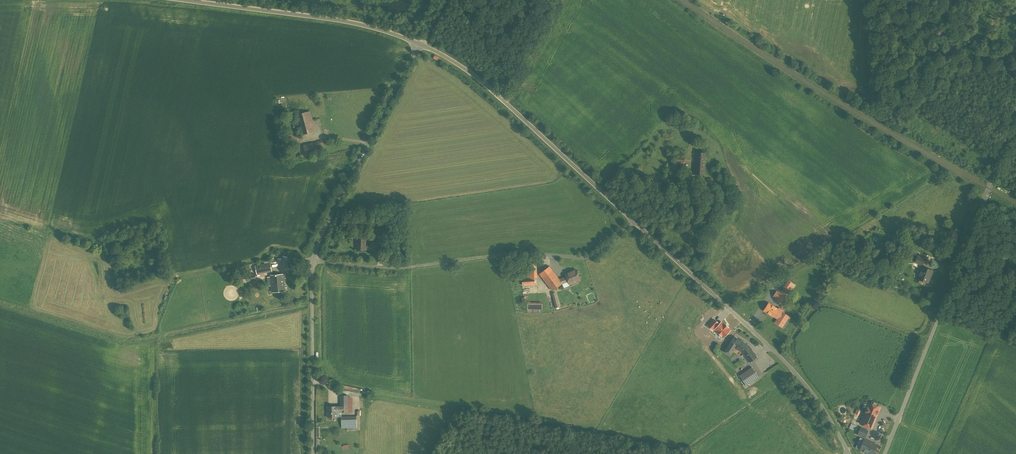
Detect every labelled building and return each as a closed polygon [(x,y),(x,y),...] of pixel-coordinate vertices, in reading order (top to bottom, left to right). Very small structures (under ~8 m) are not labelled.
[(299,114),(301,123),(312,119),(310,111),(299,114)] [(312,119),(301,123),(304,134),(315,131),(312,119)] [(321,141),(300,147),(303,159),(308,157),(308,153),(315,151),(314,148),(322,146),(321,141)] [(705,155),(694,154),(693,173),(704,174),(705,155)] [(683,167),(684,158),(675,157),(674,161),(676,161),(676,166),(683,167)] [(366,239),(357,239),(357,250),(366,250),(366,249),(370,250),(370,245),(366,245),(366,239)] [(915,262),(922,265),(925,259),(918,256),(915,262)] [(522,278),(522,285),(535,285),(533,260),(527,260),(528,278),(522,278)] [(270,263),(255,266),(257,274),(272,271),(270,263)] [(559,279),(549,266),(540,273),(553,291),(562,284),(559,279)] [(933,271),(922,267),(917,278),(928,283),(933,271)] [(570,284),(572,283),(573,284),(575,283),(576,282),(580,280),(576,269),(566,274),(567,276),(569,281),(570,284)] [(283,274),(271,275),(273,292),(285,291),(283,274)] [(776,291),(773,296),(783,303),(787,298),(776,291)] [(556,292),(552,293),(557,308),(560,307),(556,292)] [(777,311),(778,309),(769,303),(764,310),(773,317),(774,316),(777,311)] [(781,314),(777,311),(774,316),(778,318),(775,322),(782,326),(788,316),(782,312),(781,314)] [(706,330),(721,336),(723,333),(726,335),(729,327),(710,320),(706,330)] [(742,351),(749,346),(743,343),(743,342),(734,337),(729,344),(730,344),(725,352),(730,355),(734,347),(738,350),(739,349),(742,351)] [(749,346),(742,351),(750,362),(757,357),(749,346)] [(779,363),(765,373),(769,380),(783,370),(779,363)] [(759,377),(752,367),(739,375),(746,385),(759,377)] [(865,412),(876,417),(883,399),(885,400),(883,405),(894,409),(900,396),(890,391),(889,393),(878,388),(878,389),(861,382),(858,389),(871,394),(867,403),(869,403),(865,412)] [(341,411),(341,412),(352,412),(352,401),(348,402),(348,395),(340,395),(341,407),(341,411)] [(341,411),(341,407),(337,407),(337,406),(327,406),(328,417),(337,417),(337,411),(341,411)] [(865,412),(860,423),(871,428),(876,417),(865,412)] [(357,416),(342,417),(342,428),(357,427),(357,416)] [(858,435),(865,438),(868,431),(861,428),(858,435)] [(859,450),(869,453),(873,453),(877,445),(864,439),(859,450)]
